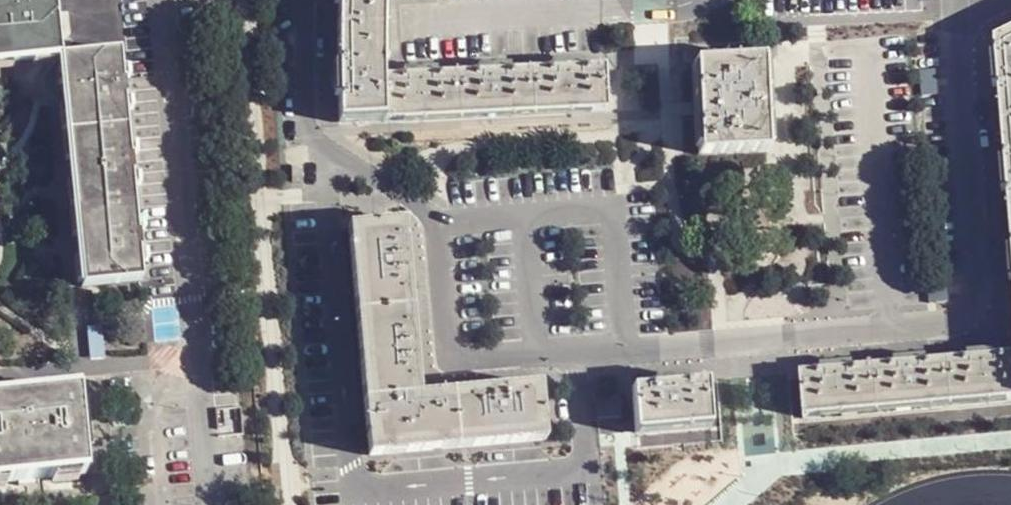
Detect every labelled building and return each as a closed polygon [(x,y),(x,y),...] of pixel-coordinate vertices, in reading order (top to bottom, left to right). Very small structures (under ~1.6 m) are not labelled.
[(59,50),(55,0),(0,0),(0,54),(59,50)] [(384,119),(382,77),(382,63),(383,20),(383,0),(340,0),(338,76),(341,120),(384,119)] [(993,45),(996,69),(1006,166),(1010,232),(1010,36),(993,45)] [(118,45),(59,50),(77,279),(137,274),(133,233),(128,162),(121,81),(118,45)] [(694,62),(698,156),(765,152),(761,60),(694,62)] [(382,77),(384,119),(384,122),(606,113),(604,68),(382,77)] [(301,146),(297,147),(286,148),(287,163),(302,161),(301,146)] [(292,169),(293,181),(303,180),(302,168),(292,169)] [(348,227),(368,456),(544,440),(539,386),(501,389),(430,396),(420,397),(416,358),(408,260),(404,222),(348,227)] [(935,297),(936,306),(945,306),(944,296),(935,297)] [(985,359),(906,366),(832,372),(799,375),(802,418),(1010,400),(1010,357),(985,359)] [(631,389),(634,433),(709,426),(705,382),(668,385),(631,389)] [(80,470),(74,390),(15,395),(0,396),(0,477),(80,470)]
